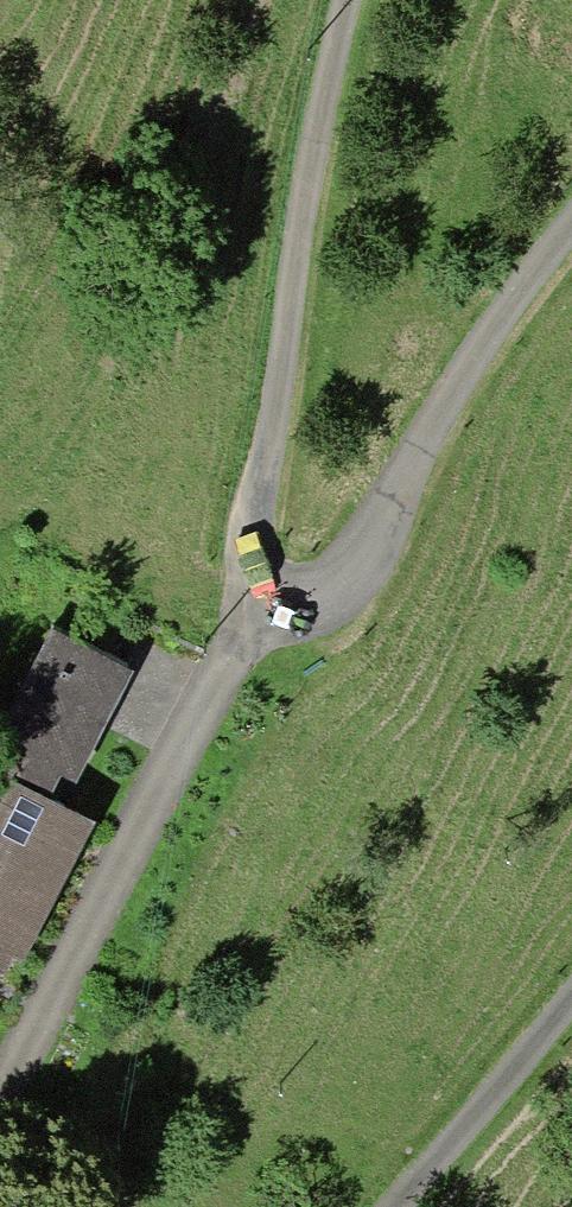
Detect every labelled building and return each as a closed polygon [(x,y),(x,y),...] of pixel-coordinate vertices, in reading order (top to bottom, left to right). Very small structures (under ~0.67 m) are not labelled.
[(40,623),(0,697),(0,771),(51,798),(63,777),(75,783),(134,673),(40,623)] [(51,798),(0,771),(0,974),(13,981),(98,823),(51,798)]
